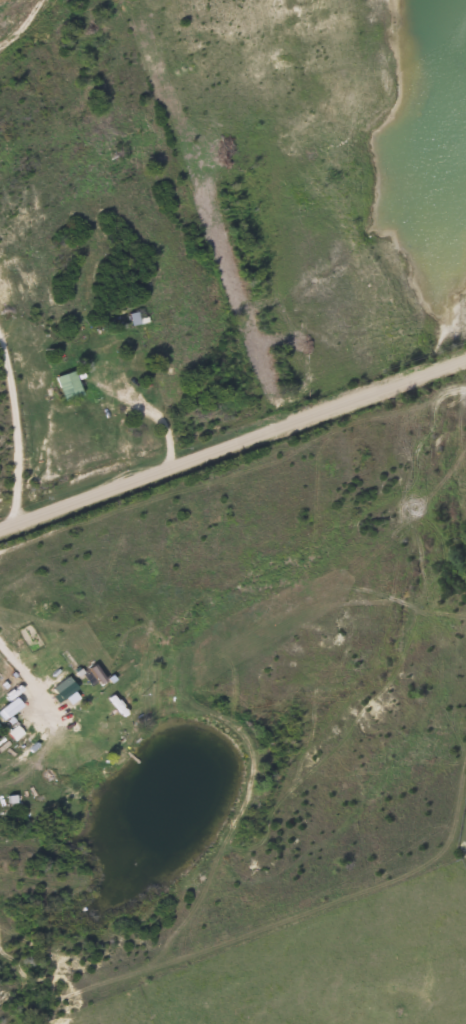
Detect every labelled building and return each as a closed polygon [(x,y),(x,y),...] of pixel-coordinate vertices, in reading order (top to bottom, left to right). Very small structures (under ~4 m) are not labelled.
[(75,394),(66,370),(50,376),(58,400),(75,394)]
